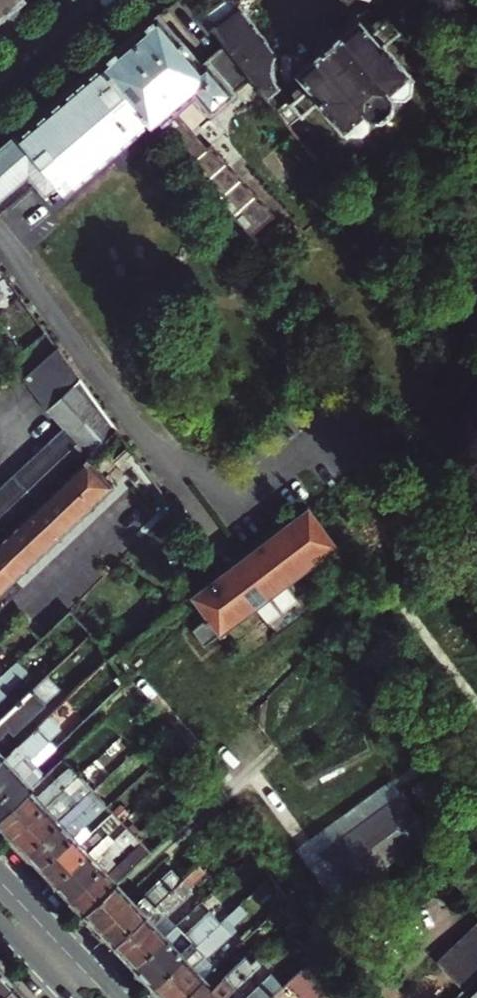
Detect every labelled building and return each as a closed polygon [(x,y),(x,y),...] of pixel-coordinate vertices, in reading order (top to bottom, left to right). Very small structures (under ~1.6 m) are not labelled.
[(21,0),(0,0),(0,12),(3,15),(21,0)] [(221,0),(192,0),(203,14),(221,0)] [(271,39),(249,14),(240,4),(239,5),(235,0),(221,0),(203,14),(226,43),(254,78),(269,97),(281,86),(276,79),(274,72),(274,68),(275,62),(280,52),(270,41),(271,39)] [(196,93),(212,112),(254,78),(226,43),(202,64),(159,13),(99,64),(125,93),(132,101),(150,121),(156,128),(196,93)] [(407,96),(413,90),(414,79),(417,77),(384,40),(382,42),(361,18),(299,73),(319,97),(317,99),(350,135),(353,133),(364,134),(371,128),(372,116),(384,116),(394,107),(395,96),(407,96)] [(104,160),(150,121),(132,101),(125,93),(99,64),(69,90),(0,148),(0,199),(30,174),(46,192),(58,182),(67,191),(104,160)] [(299,112),(303,109),(306,107),(304,104),(302,106),(295,97),(297,96),(295,93),(290,97),(289,99),(288,103),(289,108),(293,111),(295,112),(299,112)] [(11,305),(1,291),(2,289),(0,287),(0,313),(11,305)] [(26,515),(80,464),(89,456),(117,430),(58,348),(24,378),(48,410),(64,428),(0,488),(0,540),(26,515)] [(17,369),(11,361),(0,371),(0,385),(17,369)] [(56,538),(95,501),(113,484),(89,456),(80,464),(26,515),(0,540),(0,590),(56,538)] [(211,617),(222,632),(336,547),(308,508),(221,573),(194,594),(211,617)] [(207,644),(222,632),(211,617),(195,628),(207,644)] [(204,646),(207,644),(195,628),(192,631),(204,646)] [(16,684),(17,683),(17,682),(29,670),(20,659),(0,677),(0,699),(16,684)] [(17,744),(5,731),(9,728),(13,732),(14,733),(60,689),(47,675),(0,719),(0,761),(17,744)] [(37,766),(30,758),(61,729),(61,724),(54,716),(48,716),(17,744),(0,761),(0,801),(37,766)] [(13,836),(46,804),(79,774),(71,765),(56,779),(38,796),(31,789),(0,818),(0,822),(13,836)] [(31,789),(46,775),(37,766),(0,801),(0,818),(31,789)] [(31,789),(38,796),(56,779),(49,772),(46,775),(31,789)] [(321,851),(403,790),(395,779),(300,850),(338,902),(351,892),(321,851)] [(27,851),(60,820),(83,798),(93,789),(86,781),(53,812),(46,804),(13,836),(27,851)] [(351,892),(433,831),(403,790),(321,851),(351,892)] [(27,851),(41,866),(75,835),(81,829),(91,820),(107,805),(100,796),(67,827),(60,820),(27,851)] [(91,820),(98,827),(114,812),(107,805),(91,820)] [(41,866),(56,882),(89,851),(122,821),(114,812),(98,827),(88,836),(81,842),(75,835),(41,866)] [(56,882),(70,897),(103,866),(125,846),(136,836),(129,828),(96,858),(89,851),(56,882)] [(81,842),(88,836),(81,829),(75,835),(81,842)] [(70,897),(85,913),(118,883),(151,851),(143,843),(132,853),(110,874),(103,866),(70,897)] [(103,866),(110,874),(132,853),(125,846),(103,866)] [(135,965),(178,925),(169,916),(195,892),(192,889),(208,874),(200,865),(183,881),(114,944),(135,965)] [(96,925),(114,944),(183,881),(172,868),(136,902),(129,894),(118,883),(85,913),(96,925)] [(154,987),(228,919),(233,914),(228,909),(222,913),(216,907),(186,934),(178,925),(135,965),(154,987)] [(217,967),(209,958),(234,935),(228,927),(228,919),(154,987),(165,997),(183,997),(217,967)] [(466,991),(476,980),(476,924),(437,962),(466,991)] [(236,987),(257,968),(268,957),(258,946),(226,976),(217,967),(183,997),(224,997),(236,987)] [(330,988),(341,978),(319,955),(309,965),(330,988)] [(320,996),(330,988),(309,965),(299,973),(320,996)] [(16,986),(0,969),(0,997),(3,997),(16,986)] [(320,996),(299,973),(289,983),(303,997),(318,997),(320,996)] [(280,990),(289,983),(282,975),(278,979),(273,974),(247,997),(271,997),(280,990)] [(16,986),(3,997),(27,997),(16,986)] [(236,987),(224,997),(246,997),(236,987)]
